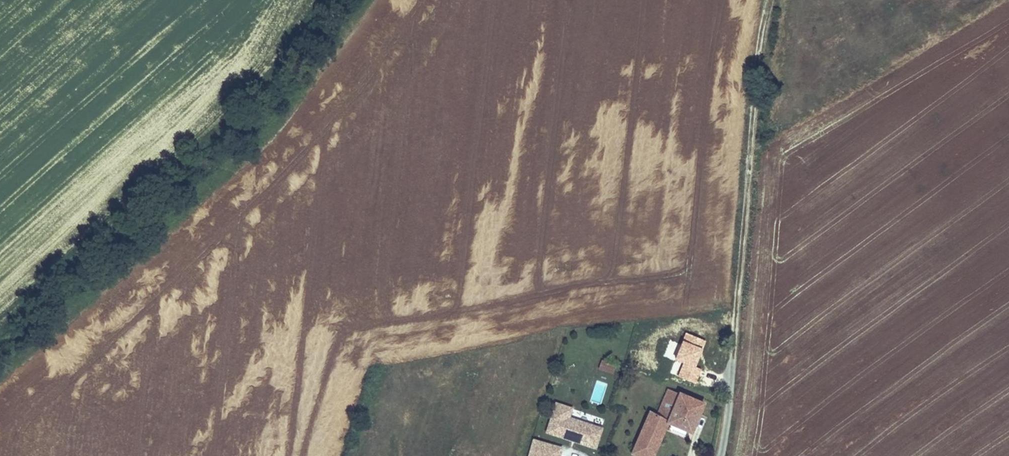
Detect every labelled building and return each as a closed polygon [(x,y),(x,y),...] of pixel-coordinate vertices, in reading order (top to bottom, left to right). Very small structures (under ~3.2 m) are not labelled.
[(616,365),(601,360),(598,369),(613,374),(616,365)] [(635,455),(653,455),(667,423),(690,433),(704,402),(677,391),(677,393),(667,389),(656,414),(648,410),(629,453),(635,455)] [(544,433),(595,449),(602,428),(569,417),(572,407),(555,401),(544,433)] [(562,446),(532,438),(527,455),(560,455),(562,446)]
